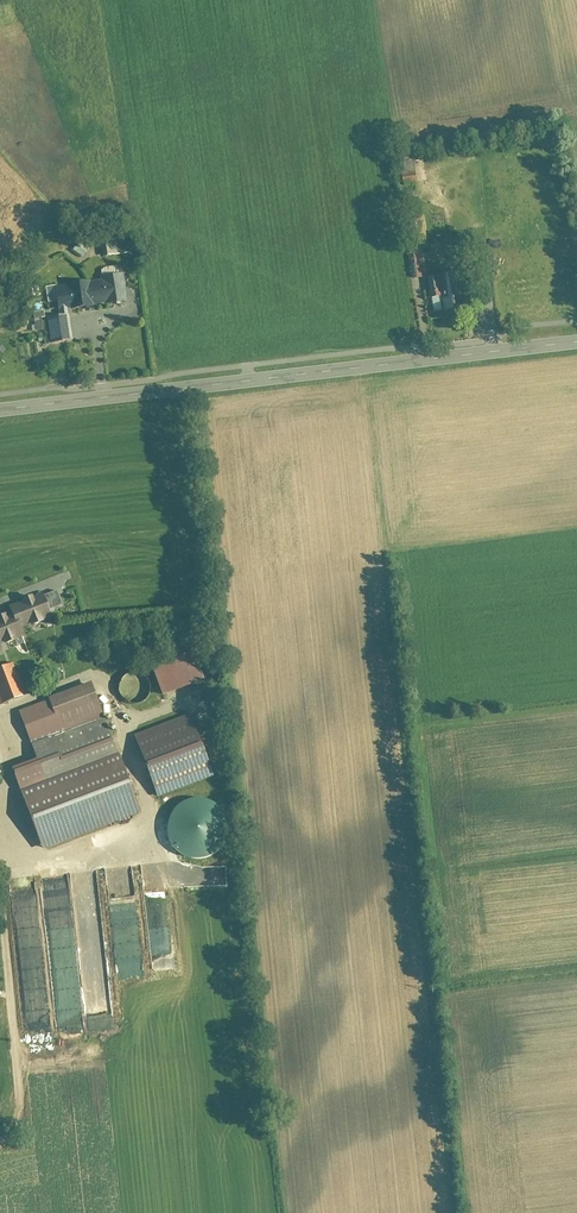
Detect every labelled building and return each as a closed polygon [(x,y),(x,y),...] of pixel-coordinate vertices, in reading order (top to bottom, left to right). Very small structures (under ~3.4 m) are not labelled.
[(401,163),(404,189),(417,187),(414,161),(401,163)] [(420,258),(410,259),(413,281),(423,280),(420,258)] [(55,289),(58,310),(71,307),(72,309),(91,306),(91,305),(105,303),(106,304),(126,301),(122,275),(101,279),(101,282),(88,284),(88,282),(68,286),(68,287),(55,289)] [(442,300),(444,317),(470,314),(465,275),(426,280),(429,302),(442,300)] [(47,321),(51,347),(72,344),(69,318),(47,321)] [(24,639),(21,631),(51,620),(48,613),(62,607),(56,593),(45,598),(44,595),(6,609),(9,616),(0,619),(0,648),(24,639)] [(151,669),(163,698),(205,680),(193,652),(151,669)] [(0,671),(0,710),(25,700),(11,666),(0,671)] [(112,687),(114,699),(120,706),(132,710),(141,708),(149,702),(153,695),(153,685),(149,676),(138,669),(130,668),(117,676),(112,687)] [(51,800),(123,773),(91,686),(32,708),(44,741),(31,746),(51,800)] [(135,739),(159,799),(213,778),(190,718),(135,739)]
